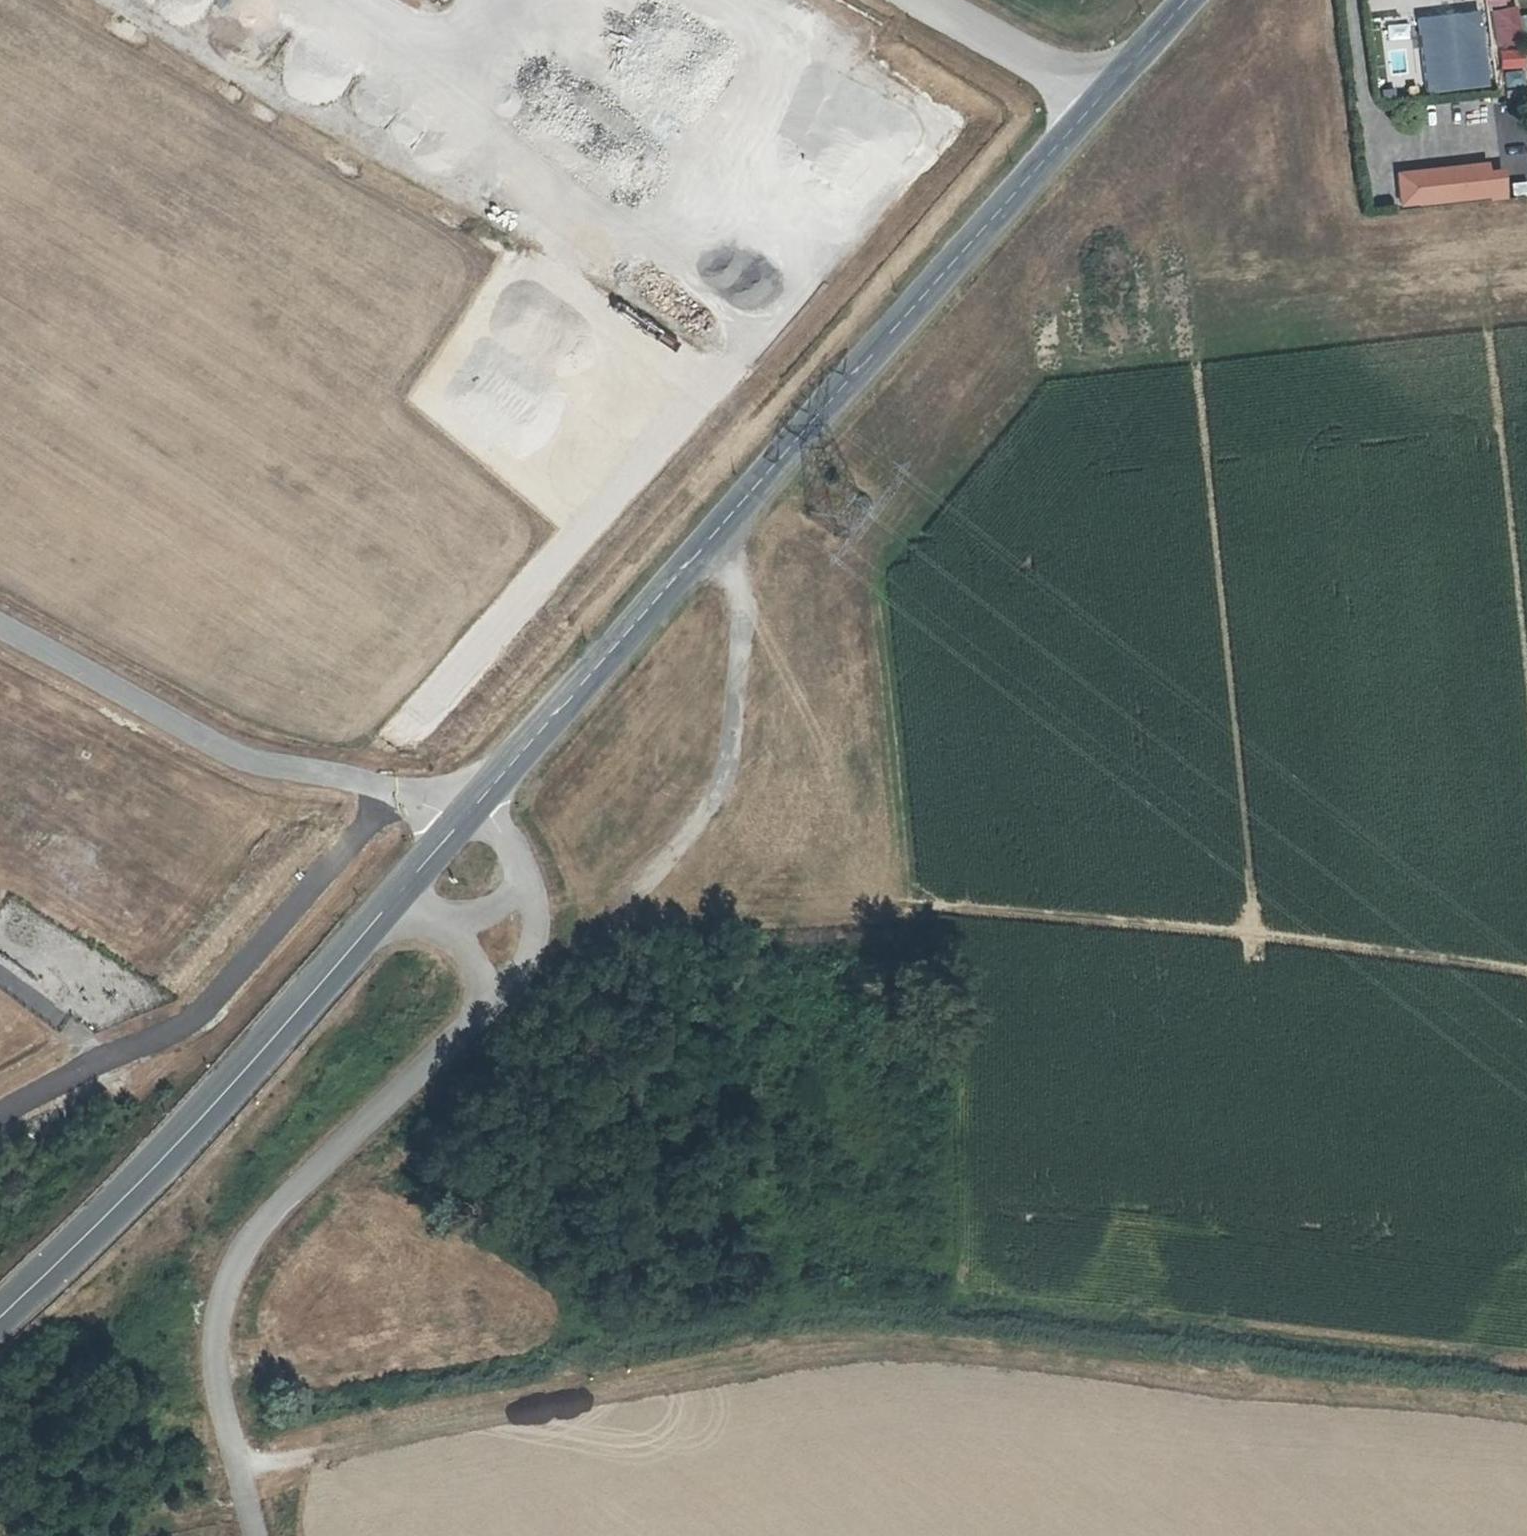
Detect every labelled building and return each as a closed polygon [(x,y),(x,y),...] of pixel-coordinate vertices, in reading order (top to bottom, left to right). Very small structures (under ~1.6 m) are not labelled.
[(1498,48),(1521,45),(1515,9),(1492,12),(1498,48)] [(1427,91),(1487,84),(1478,13),(1418,20),(1427,91)] [(1521,49),(1500,52),(1502,68),(1524,65),(1521,49)] [(1495,201),(1503,200),(1500,173),(1487,174),(1486,166),(1413,173),(1415,203),(1488,197),(1489,202),(1495,201)] [(1404,204),(1415,203),(1413,173),(1401,174),(1404,204)]
